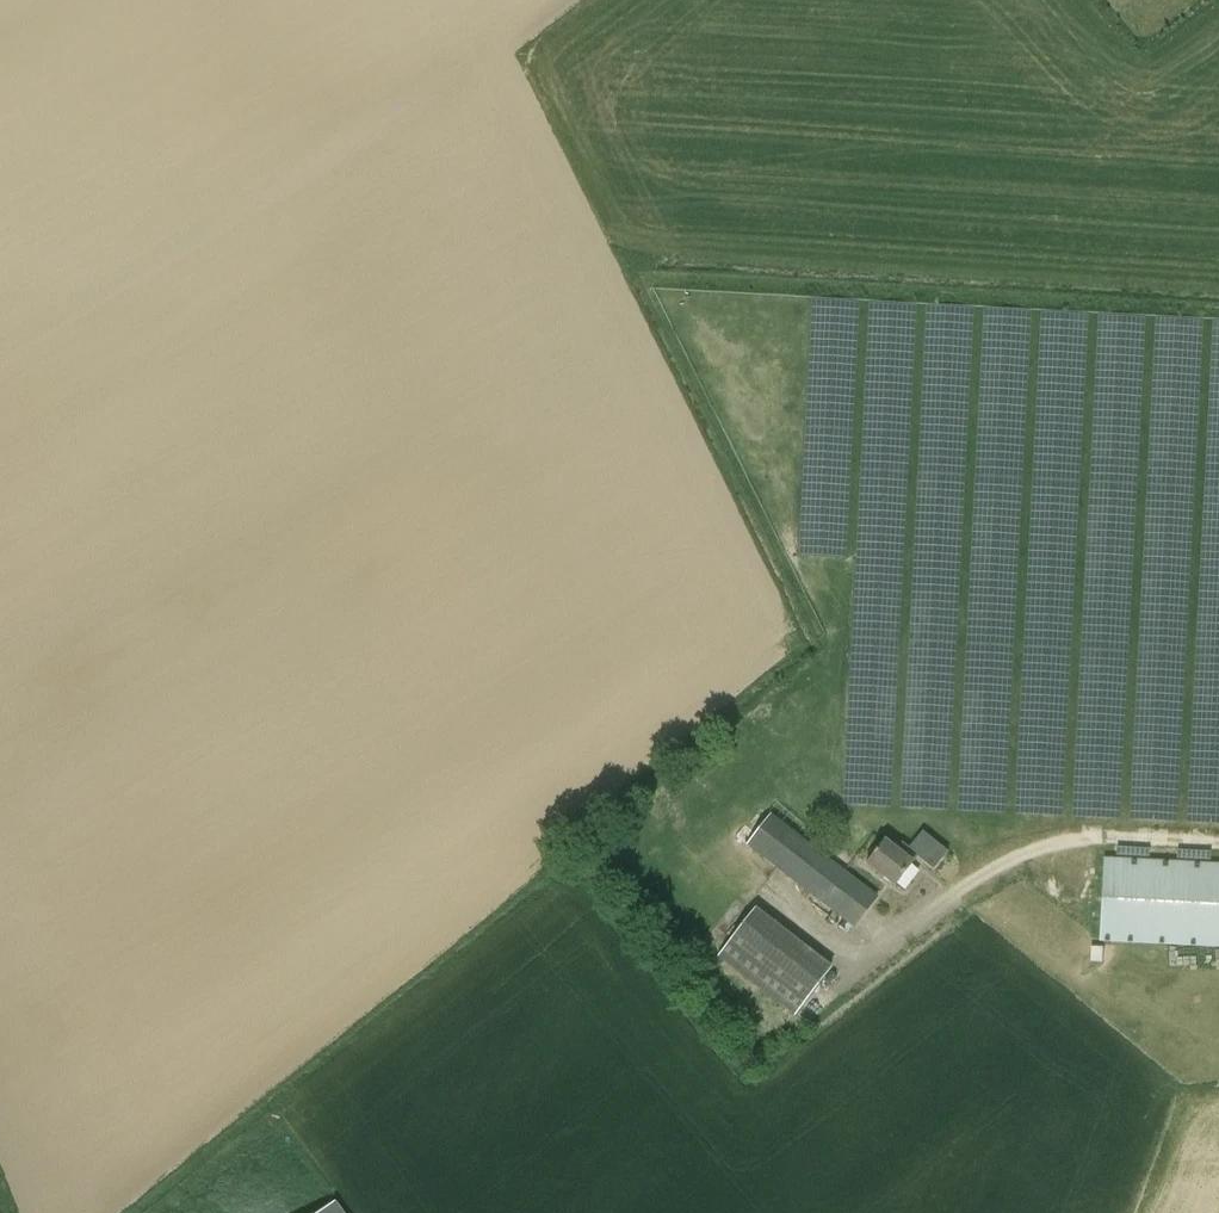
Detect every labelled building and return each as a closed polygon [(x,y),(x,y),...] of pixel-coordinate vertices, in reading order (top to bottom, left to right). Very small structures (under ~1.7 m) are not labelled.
[(879,899),(771,815),(746,847),(854,930),(879,899)] [(908,846),(933,868),(947,852),(923,830),(908,846)] [(885,843),(866,866),(894,888),(913,865),(885,843)] [(1105,861),(1101,943),(1218,949),(1218,867),(1105,861)] [(832,967),(755,908),(716,957),(793,1017),(832,967)] [(321,1212),(341,1212),(335,1203),(321,1212)]
